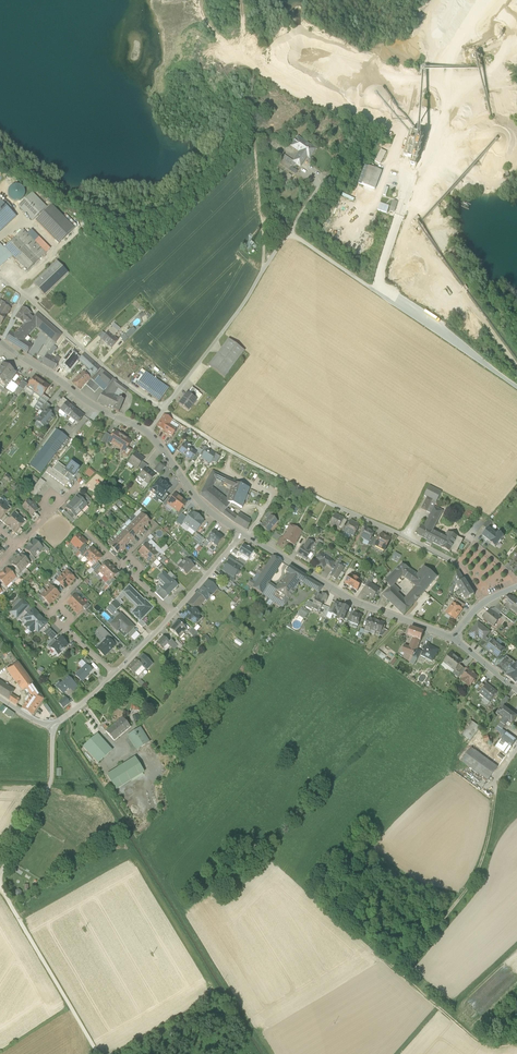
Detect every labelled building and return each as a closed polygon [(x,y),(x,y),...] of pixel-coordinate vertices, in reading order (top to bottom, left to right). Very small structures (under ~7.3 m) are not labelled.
[(315,150),(298,138),(292,147),(300,152),(294,162),(283,155),(280,159),(293,168),(296,164),(299,166),(306,156),(309,159),(315,150)] [(381,147),(375,159),(381,162),(387,150),(381,147)] [(382,170),(365,164),(359,182),(375,188),(382,170)] [(23,188),(17,185),(11,187),(8,193),(10,199),(16,202),(22,200),(25,194),(23,188)] [(46,208),(32,194),(18,207),(32,221),(46,208)] [(390,210),(394,211),(398,200),(393,199),(390,210)] [(16,218),(9,210),(11,208),(5,202),(3,204),(0,201),(0,234),(16,218)] [(62,217),(51,206),(36,221),(58,245),(74,230),(71,227),(75,224),(65,215),(62,217)] [(49,251),(30,231),(27,235),(23,231),(4,249),(0,245),(0,268),(12,257),(27,272),(49,251)] [(45,297),(68,274),(57,262),(33,285),(45,297)] [(5,317),(10,309),(3,306),(5,304),(0,301),(0,314),(5,317)] [(32,315),(22,308),(15,319),(24,325),(15,336),(10,332),(5,341),(27,355),(32,347),(27,343),(31,339),(27,337),(36,326),(35,325),(38,322),(34,318),(31,316),(32,315)] [(37,314),(34,318),(38,322),(35,325),(36,326),(50,338),(44,346),(44,345),(38,356),(40,357),(38,362),(41,364),(49,350),(50,351),(56,343),(56,344),(62,336),(37,314)] [(126,334),(130,338),(137,331),(133,327),(126,334)] [(117,331),(112,328),(102,340),(111,349),(118,342),(113,338),(116,335),(114,334),(117,331)] [(244,352),(228,340),(208,366),(224,378),(244,352)] [(48,355),(51,357),(57,349),(54,347),(48,355)] [(86,369),(83,372),(90,379),(90,380),(94,375),(95,375),(101,369),(84,354),(78,361),(90,371),(88,372),(86,369)] [(42,364),(54,371),(59,363),(54,359),(51,357),(48,355),(47,355),(42,364)] [(3,364),(0,368),(0,382),(6,386),(16,373),(3,364)] [(112,379),(101,369),(95,375),(91,380),(86,385),(95,393),(99,387),(104,392),(112,379)] [(83,372),(72,383),(80,390),(90,379),(83,372)] [(159,402),(168,389),(145,373),(136,386),(159,402)] [(35,393),(42,382),(35,377),(25,391),(33,395),(35,393)] [(127,390),(112,379),(104,392),(97,403),(118,413),(123,401),(113,396),(118,389),(124,393),(127,390)] [(22,393),(28,385),(22,381),(17,390),(22,393)] [(49,387),(42,382),(35,393),(42,397),(42,398),(43,396),(49,387)] [(193,389),(188,395),(196,401),(198,402),(203,396),(193,389)] [(188,395),(187,395),(179,406),(188,412),(196,401),(188,395)] [(47,403),(50,400),(43,396),(42,398),(42,397),(38,402),(37,404),(40,406),(43,407),(47,403)] [(63,399),(57,406),(61,410),(67,403),(68,402),(63,399)] [(37,404),(38,402),(34,400),(30,406),(36,410),(40,406),(37,404)] [(50,407),(47,403),(43,407),(40,411),(43,413),(46,409),(47,410),(50,407)] [(70,406),(67,403),(61,410),(59,413),(59,414),(60,417),(63,417),(64,417),(66,415),(69,417),(75,410),(73,409),(75,407),(72,404),(70,406)] [(50,415),(51,414),(47,410),(46,409),(43,413),(40,416),(41,417),(37,422),(44,428),(54,418),(50,415)] [(76,411),(75,410),(69,417),(71,419),(75,422),(77,420),(79,422),(84,416),(77,410),(76,411)] [(169,425),(172,421),(164,415),(156,427),(172,437),(177,429),(169,425)] [(64,448),(70,440),(57,431),(30,467),(41,475),(62,446),(64,448)] [(108,442),(116,448),(123,437),(116,432),(114,432),(111,437),(108,442)] [(108,442),(111,437),(106,434),(101,442),(106,446),(108,442)] [(125,453),(128,448),(131,443),(131,442),(123,437),(116,448),(124,453),(125,453)] [(179,453),(185,457),(190,450),(192,447),(186,443),(183,441),(181,444),(184,446),(179,453)] [(125,453),(124,453),(122,456),(127,458),(132,451),(128,448),(125,453)] [(205,448),(199,456),(202,458),(207,450),(207,449),(205,448)] [(190,450),(185,457),(192,462),(192,461),(196,455),(197,454),(190,450)] [(207,450),(202,458),(201,458),(210,464),(211,463),(217,463),(220,458),(216,455),(215,455),(212,453),(213,453),(210,451),(210,452),(207,450)] [(144,460),(136,454),(128,463),(137,470),(138,469),(142,463),(144,460)] [(79,470),(70,463),(65,471),(74,477),(79,470)] [(154,471),(159,476),(165,468),(160,464),(154,471)] [(89,469),(85,474),(91,478),(95,474),(89,469)] [(146,470),(145,470),(143,473),(136,482),(145,489),(155,477),(146,470)] [(200,496),(227,518),(230,520),(247,531),(251,521),(239,514),(237,517),(226,509),(230,504),(242,509),(249,490),(212,472),(200,496)] [(35,484),(38,479),(34,476),(30,481),(35,484)] [(163,483),(160,481),(150,493),(155,496),(156,495),(160,499),(162,500),(166,494),(170,489),(167,486),(163,483)] [(427,512),(431,514),(434,507),(442,492),(429,486),(424,496),(427,498),(421,510),(427,512)] [(83,497),(89,502),(91,500),(86,494),(83,497)] [(168,499),(169,497),(166,494),(162,500),(160,499),(159,501),(163,504),(168,499)] [(181,499),(175,495),(170,501),(167,505),(168,505),(173,509),(181,499)] [(81,499),(86,505),(89,502),(83,497),(81,499)] [(76,498),(72,502),(81,512),(87,506),(86,505),(81,499),(79,498),(76,498)] [(0,520),(5,515),(11,508),(8,506),(8,507),(3,502),(1,499),(0,500),(0,520)] [(186,503),(181,499),(173,509),(178,513),(179,513),(181,510),(186,503)] [(33,506),(28,501),(22,507),(34,518),(37,515),(35,514),(38,511),(35,508),(37,507),(35,505),(33,506)] [(69,511),(75,517),(76,517),(81,512),(72,502),(67,507),(67,509),(69,511)] [(443,511),(434,507),(431,514),(424,527),(422,526),(417,536),(441,548),(450,553),(451,550),(457,553),(463,541),(458,538),(458,537),(448,532),(446,536),(434,530),(443,511)] [(277,522),(271,516),(274,513),(270,510),(264,517),(267,520),(262,525),(259,523),(256,527),(259,529),(261,527),(268,533),(277,522)] [(69,511),(66,514),(72,520),(75,517),(69,511)] [(66,514),(64,512),(62,514),(70,522),(72,520),(66,514)] [(11,529),(15,534),(20,528),(26,522),(16,513),(10,519),(5,525),(6,525),(8,527),(10,529),(11,529)] [(190,528),(198,517),(196,515),(195,516),(193,514),(191,513),(183,523),(190,528)] [(137,519),(145,527),(146,528),(149,526),(147,525),(150,522),(146,518),(142,514),(141,514),(137,519)] [(34,518),(31,521),(34,523),(40,518),(37,515),(34,518)] [(344,519),(336,515),(331,525),(338,530),(340,528),(343,520),(344,519)] [(190,528),(196,533),(204,523),(202,521),(200,520),(201,519),(198,517),(190,528)] [(132,524),(142,533),(144,530),(143,529),(145,527),(137,519),(132,524)] [(493,523),(489,520),(483,527),(487,530),(493,523)] [(360,526),(351,522),(347,528),(348,528),(343,537),(348,539),(349,539),(351,535),(354,537),(360,526)] [(128,528),(136,536),(138,534),(139,535),(142,533),(132,524),(128,528)] [(290,527),(283,539),(281,538),(276,546),(282,550),(284,547),(281,545),(284,540),(294,546),(302,533),(290,527)] [(123,533),(133,542),(135,540),(134,539),(136,536),(128,528),(123,533)] [(373,538),(375,533),(366,528),(361,538),(370,542),(370,543),(373,538)] [(497,537),(489,530),(483,538),(492,544),(491,545),(496,549),(504,539),(499,535),(497,537)] [(214,531),(203,545),(208,548),(207,549),(212,553),(223,538),(214,531)] [(119,538),(127,546),(129,543),(130,544),(133,542),(123,533),(119,538)] [(271,538),(277,542),(281,536),(275,533),(271,538)] [(86,543),(79,535),(71,544),(78,551),(85,544),(86,543)] [(391,540),(382,535),(380,539),(376,546),(375,548),(374,550),(383,555),(385,551),(391,541),(391,540)] [(114,542),(123,551),(126,549),(124,548),(127,546),(119,538),(114,542)] [(141,545),(144,547),(147,544),(150,541),(147,539),(141,545)] [(31,555),(34,558),(43,549),(40,546),(34,540),(31,543),(28,546),(28,547),(25,550),(31,555)] [(297,555),(306,560),(311,553),(315,555),(317,546),(308,540),(306,544),(304,548),(302,547),(297,555)] [(159,553),(161,555),(163,554),(151,541),(150,541),(147,544),(152,549),(157,554),(159,553)] [(114,542),(109,547),(113,551),(118,555),(120,553),(121,554),(123,551),(114,542)] [(42,544),(40,546),(43,549),(47,553),(49,551),(42,544)] [(85,550),(88,547),(85,544),(78,551),(79,552),(76,556),(77,558),(80,555),(85,550)] [(144,558),(152,549),(147,544),(144,547),(139,553),(144,558)] [(238,561),(244,566),(248,559),(249,559),(254,552),(243,545),(238,553),(242,555),(238,561)] [(87,553),(84,556),(89,561),(97,553),(92,548),(87,553)] [(154,557),(157,554),(152,549),(144,558),(149,563),(154,557)] [(183,554),(188,559),(190,556),(183,549),(179,553),(182,555),(183,554)] [(21,555),(28,561),(30,559),(29,558),(23,552),(20,555),(20,556),(21,555)] [(97,553),(89,561),(94,566),(97,563),(102,558),(97,553)] [(332,569),(335,564),(323,557),(324,556),(320,553),(314,562),(318,564),(316,567),(319,569),(320,568),(321,569),(321,570),(323,571),(326,566),(332,569)] [(17,560),(25,568),(30,563),(28,561),(21,555),(20,556),(17,560)] [(242,570),(244,566),(238,561),(230,556),(227,560),(229,561),(240,568),(242,570)] [(262,594),(282,608),(289,600),(275,590),(268,585),(282,563),(272,556),(252,588),(262,595),(262,594)] [(335,564),(332,569),(335,570),(338,565),(342,558),(339,557),(335,564)] [(186,559),(179,567),(186,574),(194,566),(186,559)] [(17,569),(20,573),(21,573),(25,568),(17,560),(12,565),(17,569)] [(239,570),(240,568),(229,561),(227,565),(225,564),(223,567),(225,568),(223,571),(228,574),(234,578),(235,576),(237,576),(239,573),(239,570)] [(94,566),(91,569),(94,572),(100,565),(97,563),(94,566)] [(103,568),(99,571),(100,573),(104,577),(113,568),(107,563),(103,568)] [(403,576),(412,583),(418,575),(402,564),(396,571),(403,576)] [(100,565),(94,572),(93,572),(97,576),(100,573),(99,571),(103,568),(100,565)] [(338,565),(335,570),(331,577),(337,580),(344,568),(338,565)] [(289,567),(286,573),(287,574),(300,582),(313,590),(316,592),(319,594),(322,588),(316,584),(289,567)] [(416,586),(424,593),(437,577),(424,567),(418,575),(412,583),(416,586)] [(113,568),(104,577),(108,580),(110,582),(113,578),(118,574),(113,568)] [(2,573),(11,582),(16,578),(12,574),(7,569),(5,571),(4,571),(2,573)] [(17,569),(14,572),(20,577),(23,575),(21,573),(20,573),(17,569)] [(71,575),(67,571),(62,576),(70,584),(75,579),(71,575)] [(385,582),(391,588),(394,585),(403,576),(396,571),(385,582)] [(457,585),(464,580),(459,571),(454,581),(457,585)] [(14,572),(12,574),(16,578),(18,580),(20,577),(14,572)] [(161,589),(167,595),(175,588),(176,588),(178,586),(174,582),(172,579),(171,579),(168,576),(164,572),(159,577),(166,584),(161,589)] [(6,587),(11,582),(2,573),(0,575),(0,581),(3,584),(6,587)] [(172,579),(174,582),(177,580),(170,573),(168,576),(171,579),(172,579)] [(234,578),(228,574),(225,578),(233,584),(234,581),(234,578)] [(287,574),(275,590),(289,600),(299,586),(298,585),(300,582),(287,574)] [(359,580),(351,575),(345,584),(358,592),(363,583),(363,582),(365,578),(362,576),(359,580)] [(70,584),(62,576),(57,581),(61,585),(65,589),(70,584)] [(368,588),(371,584),(374,578),(372,577),(369,581),(365,586),(368,588)] [(116,581),(113,578),(110,582),(108,580),(105,584),(109,588),(116,581)] [(205,600),(207,602),(218,589),(208,580),(197,593),(205,600)] [(462,596),(466,602),(474,596),(465,580),(464,580),(457,585),(456,585),(460,591),(457,593),(459,598),(462,596)] [(51,586),(55,591),(58,588),(53,583),(51,581),(48,584),(51,586)] [(3,584),(0,586),(6,592),(9,589),(6,587),(3,584)] [(379,590),(371,584),(368,588),(364,593),(373,599),(379,590)] [(383,596),(404,616),(412,606),(404,600),(398,594),(400,591),(394,585),(391,588),(383,596)] [(55,591),(51,586),(46,591),(54,600),(59,595),(55,591)] [(404,600),(412,606),(424,593),(416,586),(404,600)] [(129,587),(123,593),(126,595),(137,606),(142,600),(129,587)] [(76,595),(80,591),(77,588),(70,595),(73,598),(76,595)] [(163,601),(168,596),(167,595),(161,589),(160,588),(155,593),(163,601)] [(54,600),(46,591),(41,596),(41,597),(45,601),(49,605),(54,600)] [(123,593),(115,601),(115,602),(120,606),(123,603),(120,601),(126,595),(123,593)] [(205,600),(197,593),(188,604),(193,608),(196,611),(205,600)] [(35,597),(42,604),(45,601),(41,597),(41,596),(38,594),(35,597)] [(318,595),(315,601),(313,604),(309,602),(306,608),(312,611),(312,610),(318,613),(318,612),(322,614),(324,607),(322,606),(325,601),(326,602),(328,597),(322,594),(320,597),(318,595)] [(73,609),(81,600),(76,595),(73,598),(68,604),(73,609)] [(29,606),(20,597),(12,604),(16,607),(10,612),(17,619),(24,611),(28,615),(25,618),(30,622),(25,627),(31,633),(35,629),(38,632),(47,623),(33,610),(29,607),(29,606)] [(506,606),(516,615),(516,601),(513,598),(512,598),(510,597),(506,599),(509,602),(506,606)] [(502,601),(499,604),(505,609),(506,606),(509,602),(506,599),(502,601)] [(83,608),(86,605),(81,600),(73,609),(78,614),(83,608)] [(144,602),(142,600),(137,606),(138,607),(132,614),(140,621),(141,620),(153,609),(145,601),(144,602)] [(116,619),(119,616),(118,615),(120,614),(117,611),(121,607),(120,606),(115,602),(107,611),(112,616),(116,619)] [(329,609),(326,618),(331,620),(333,615),(337,617),(338,614),(340,615),(343,606),(335,603),(332,602),(329,609)] [(447,614),(455,620),(462,610),(454,604),(447,614)] [(499,604),(495,609),(501,614),(505,609),(499,604)] [(349,609),(343,606),(340,615),(337,621),(339,622),(339,624),(342,626),(344,622),(348,613),(349,609)] [(326,618),(329,609),(324,607),(322,614),(321,617),(325,619),(326,618)] [(199,621),(199,618),(198,617),(190,610),(189,609),(189,610),(187,608),(186,609),(188,611),(185,615),(184,615),(186,618),(187,618),(187,620),(189,621),(190,621),(194,624),(197,624),(199,621)] [(198,617),(200,614),(196,611),(193,608),(190,610),(198,617)] [(308,612),(303,609),(299,616),(304,619),(308,612)] [(490,610),(483,619),(494,627),(501,619),(498,617),(493,612),(490,610)] [(361,616),(355,613),(354,613),(352,619),(350,624),(354,626),(353,628),(357,630),(358,627),(359,625),(358,625),(361,616)] [(121,627),(131,637),(135,632),(132,629),(134,628),(121,615),(119,616),(116,619),(111,625),(117,631),(121,627)] [(371,630),(374,620),(369,619),(364,630),(365,631),(368,632),(370,633),(369,634),(375,636),(376,632),(371,630)] [(385,624),(374,620),(371,630),(376,632),(380,633),(381,634),(383,629),(385,624)] [(187,630),(177,621),(170,630),(179,639),(187,630)] [(485,639),(490,633),(478,623),(469,635),(476,640),(480,635),(485,639)] [(104,639),(106,640),(108,638),(115,645),(115,646),(118,644),(101,627),(97,632),(104,639)] [(198,633),(193,628),(188,633),(193,638),(198,633)] [(409,648),(416,650),(418,647),(421,641),(424,632),(411,628),(408,637),(412,638),(409,648)] [(365,631),(364,630),(361,629),(358,638),(361,639),(363,635),(366,636),(368,632),(365,631)] [(388,631),(383,629),(381,634),(380,633),(379,636),(382,637),(388,631)] [(57,642),(51,648),(58,655),(61,652),(65,649),(68,645),(64,642),(65,641),(61,637),(57,642)] [(170,647),(173,650),(177,647),(177,646),(174,643),(171,640),(169,642),(163,637),(156,644),(162,650),(163,650),(165,652),(170,647)] [(104,644),(97,650),(105,657),(109,653),(108,652),(115,646),(115,645),(108,638),(106,640),(104,639),(102,641),(103,643),(104,644)] [(51,648),(57,642),(54,639),(52,641),(47,646),(50,649),(51,648)] [(486,649),(497,658),(504,649),(500,646),(503,643),(498,639),(496,643),(493,641),(486,649)] [(182,647),(177,641),(174,643),(177,646),(177,647),(180,649),(182,647)] [(434,648),(434,649),(427,645),(422,656),(426,659),(427,658),(433,661),(438,651),(434,648)] [(416,650),(409,648),(404,646),(402,653),(412,657),(416,650)] [(378,650),(376,654),(384,659),(387,655),(378,650)] [(462,663),(451,654),(442,665),(453,674),(455,671),(455,672),(459,666),(462,663)] [(152,664),(142,655),(136,661),(135,660),(128,668),(135,674),(137,676),(139,676),(145,670),(146,671),(152,664)] [(506,676),(516,664),(507,656),(495,667),(506,676)] [(76,676),(82,682),(85,678),(92,671),(88,666),(86,664),(86,665),(82,661),(79,665),(82,668),(83,669),(76,676)] [(15,681),(26,673),(18,662),(7,671),(15,681)] [(516,664),(506,676),(516,684),(516,682),(516,663),(516,664)] [(458,678),(461,675),(465,670),(459,666),(455,672),(455,671),(453,674),(458,678)] [(469,671),(470,671),(467,668),(465,670),(461,675),(463,677),(465,674),(466,675),(469,671)] [(473,683),(474,683),(475,681),(475,680),(477,677),(474,674),(473,675),(472,674),(472,673),(470,671),(469,671),(466,675),(465,674),(463,677),(462,679),(463,679),(461,681),(466,685),(467,683),(470,685),(471,686),(473,683)] [(33,684),(26,673),(15,681),(23,691),(26,689),(33,684)] [(63,694),(69,688),(73,691),(78,687),(68,677),(61,685),(58,682),(55,686),(63,694)] [(0,681),(0,695),(16,705),(20,700),(12,695),(14,691),(0,681)] [(43,699),(33,684),(26,689),(31,696),(22,709),(32,715),(43,699)] [(480,694),(485,687),(482,684),(476,691),(480,694)] [(485,698),(490,702),(497,693),(494,690),(493,691),(486,686),(485,687),(480,694),(485,698)] [(501,703),(505,706),(509,700),(505,697),(501,703)] [(65,698),(59,703),(63,708),(70,703),(65,698)] [(51,711),(46,704),(44,706),(51,715),(53,714),(51,711)] [(504,707),(497,716),(503,720),(500,723),(505,726),(509,722),(512,724),(516,717),(504,707)] [(15,714),(8,709),(4,714),(12,719),(15,714)] [(131,727),(123,718),(106,732),(114,741),(131,727)] [(463,735),(471,741),(480,727),(472,722),(463,735)] [(505,726),(500,723),(496,730),(500,733),(505,726)] [(149,742),(140,728),(128,736),(137,750),(149,742)] [(516,740),(506,733),(495,747),(506,755),(512,747),(516,740)] [(98,763),(112,751),(97,735),(83,747),(98,763)] [(462,761),(488,781),(498,767),(471,749),(462,761)] [(144,772),(135,758),(107,776),(116,790),(144,772)]
